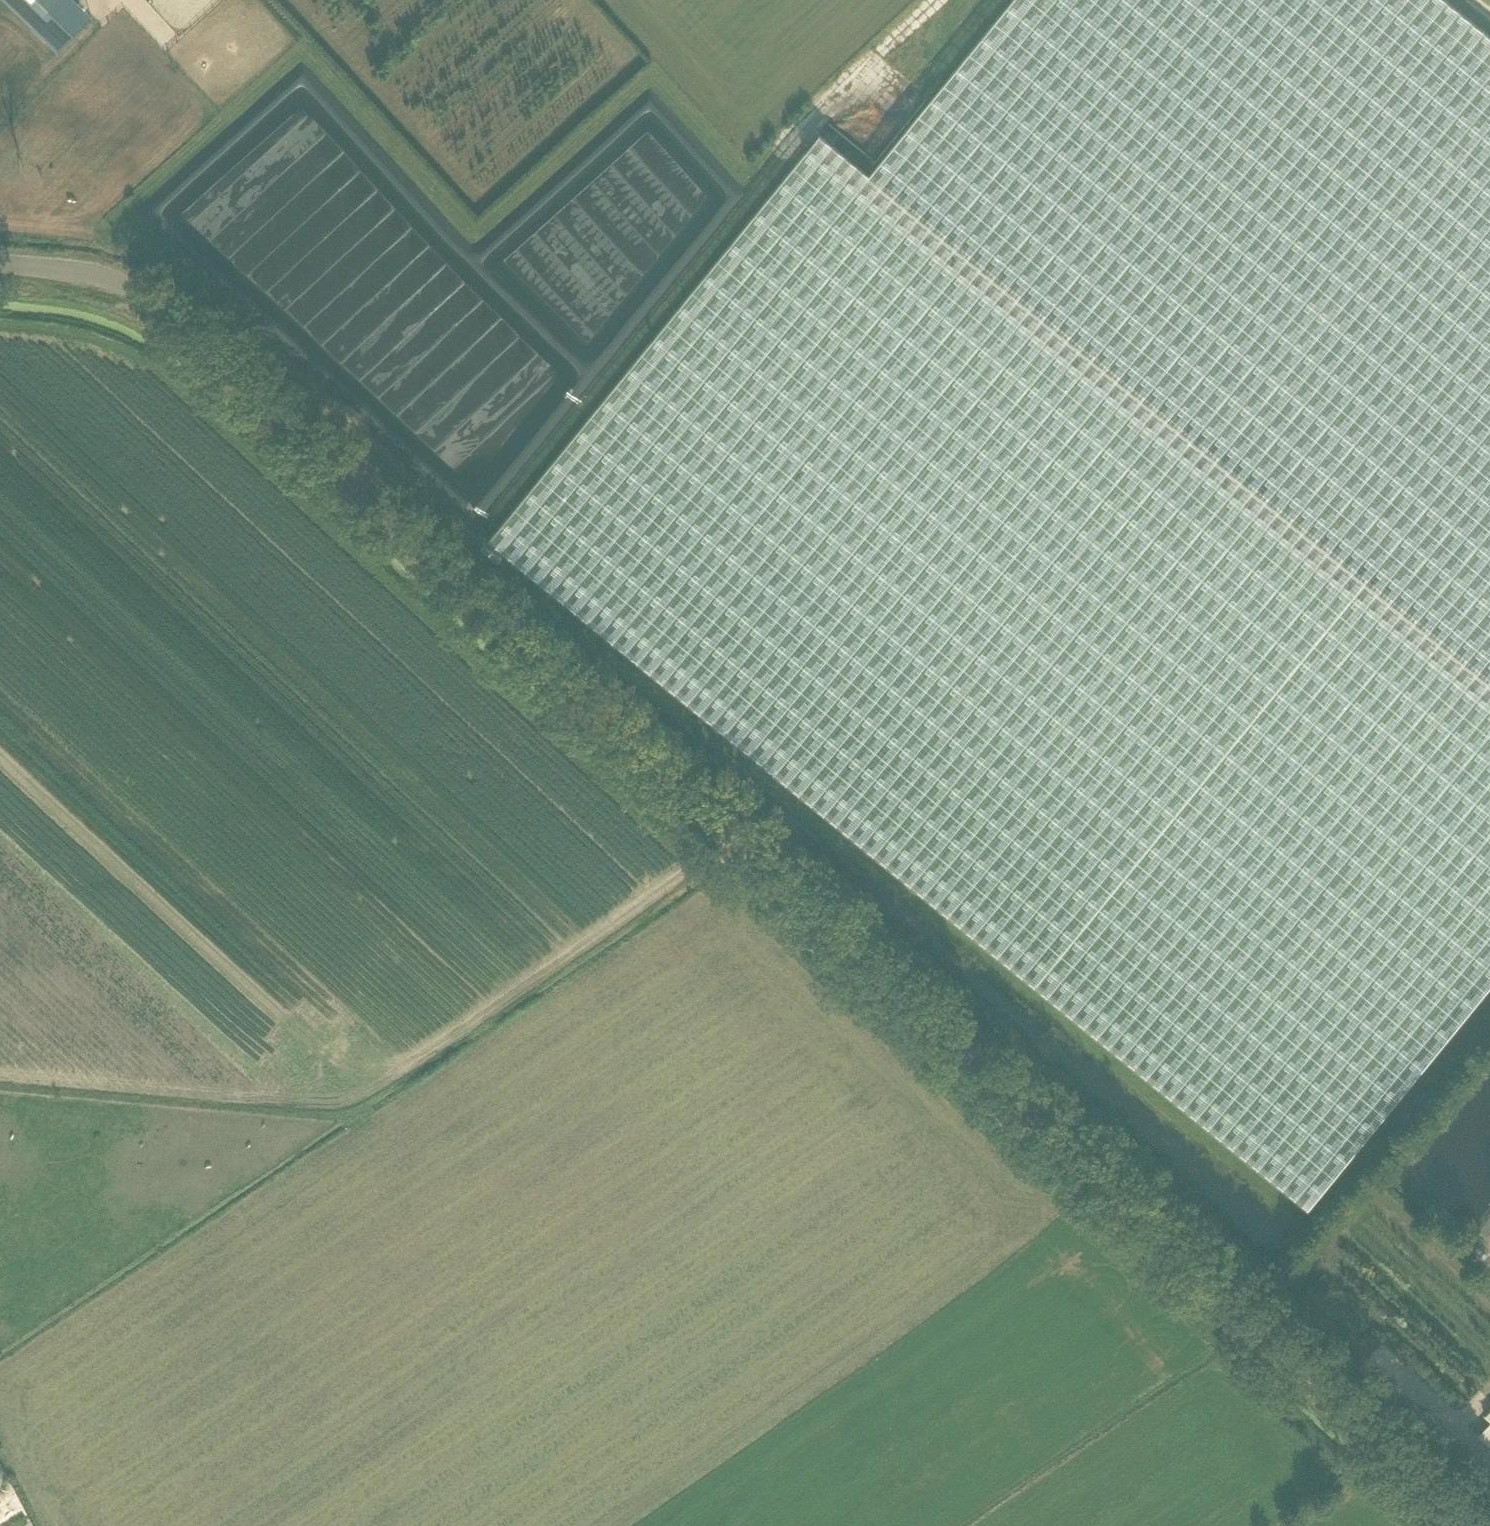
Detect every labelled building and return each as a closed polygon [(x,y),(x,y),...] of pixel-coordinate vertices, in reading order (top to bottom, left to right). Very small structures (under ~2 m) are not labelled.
[(32,29),(43,39),(79,3),(76,0),(2,0),(32,29)] [(1446,0),(1011,0),(869,175),(819,134),(489,540),(1308,1208),(1489,986),(1489,36),(1446,0)] [(1477,1461),(1466,1473),(1477,1483),(1486,1475),(1483,1472),(1486,1470),(1477,1461)]
